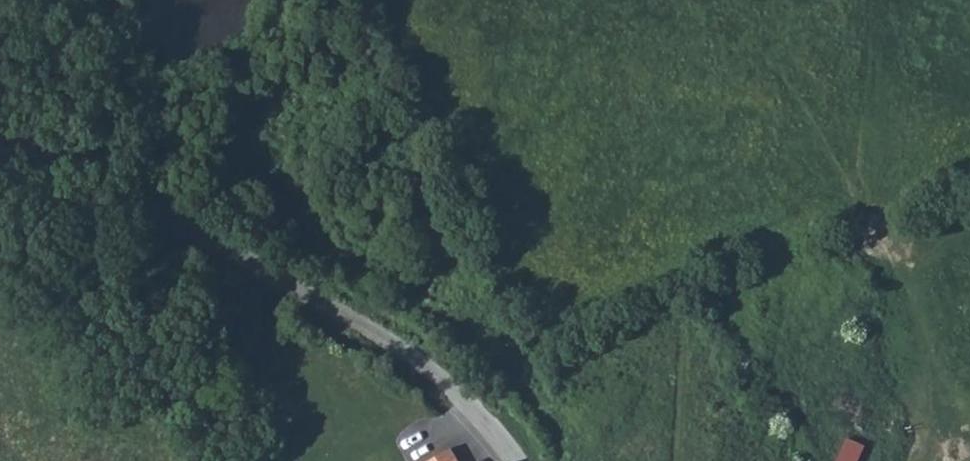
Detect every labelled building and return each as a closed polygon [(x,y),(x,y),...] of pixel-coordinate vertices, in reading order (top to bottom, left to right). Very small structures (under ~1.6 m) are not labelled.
[(449,448),(427,460),(457,460),(449,448)]
